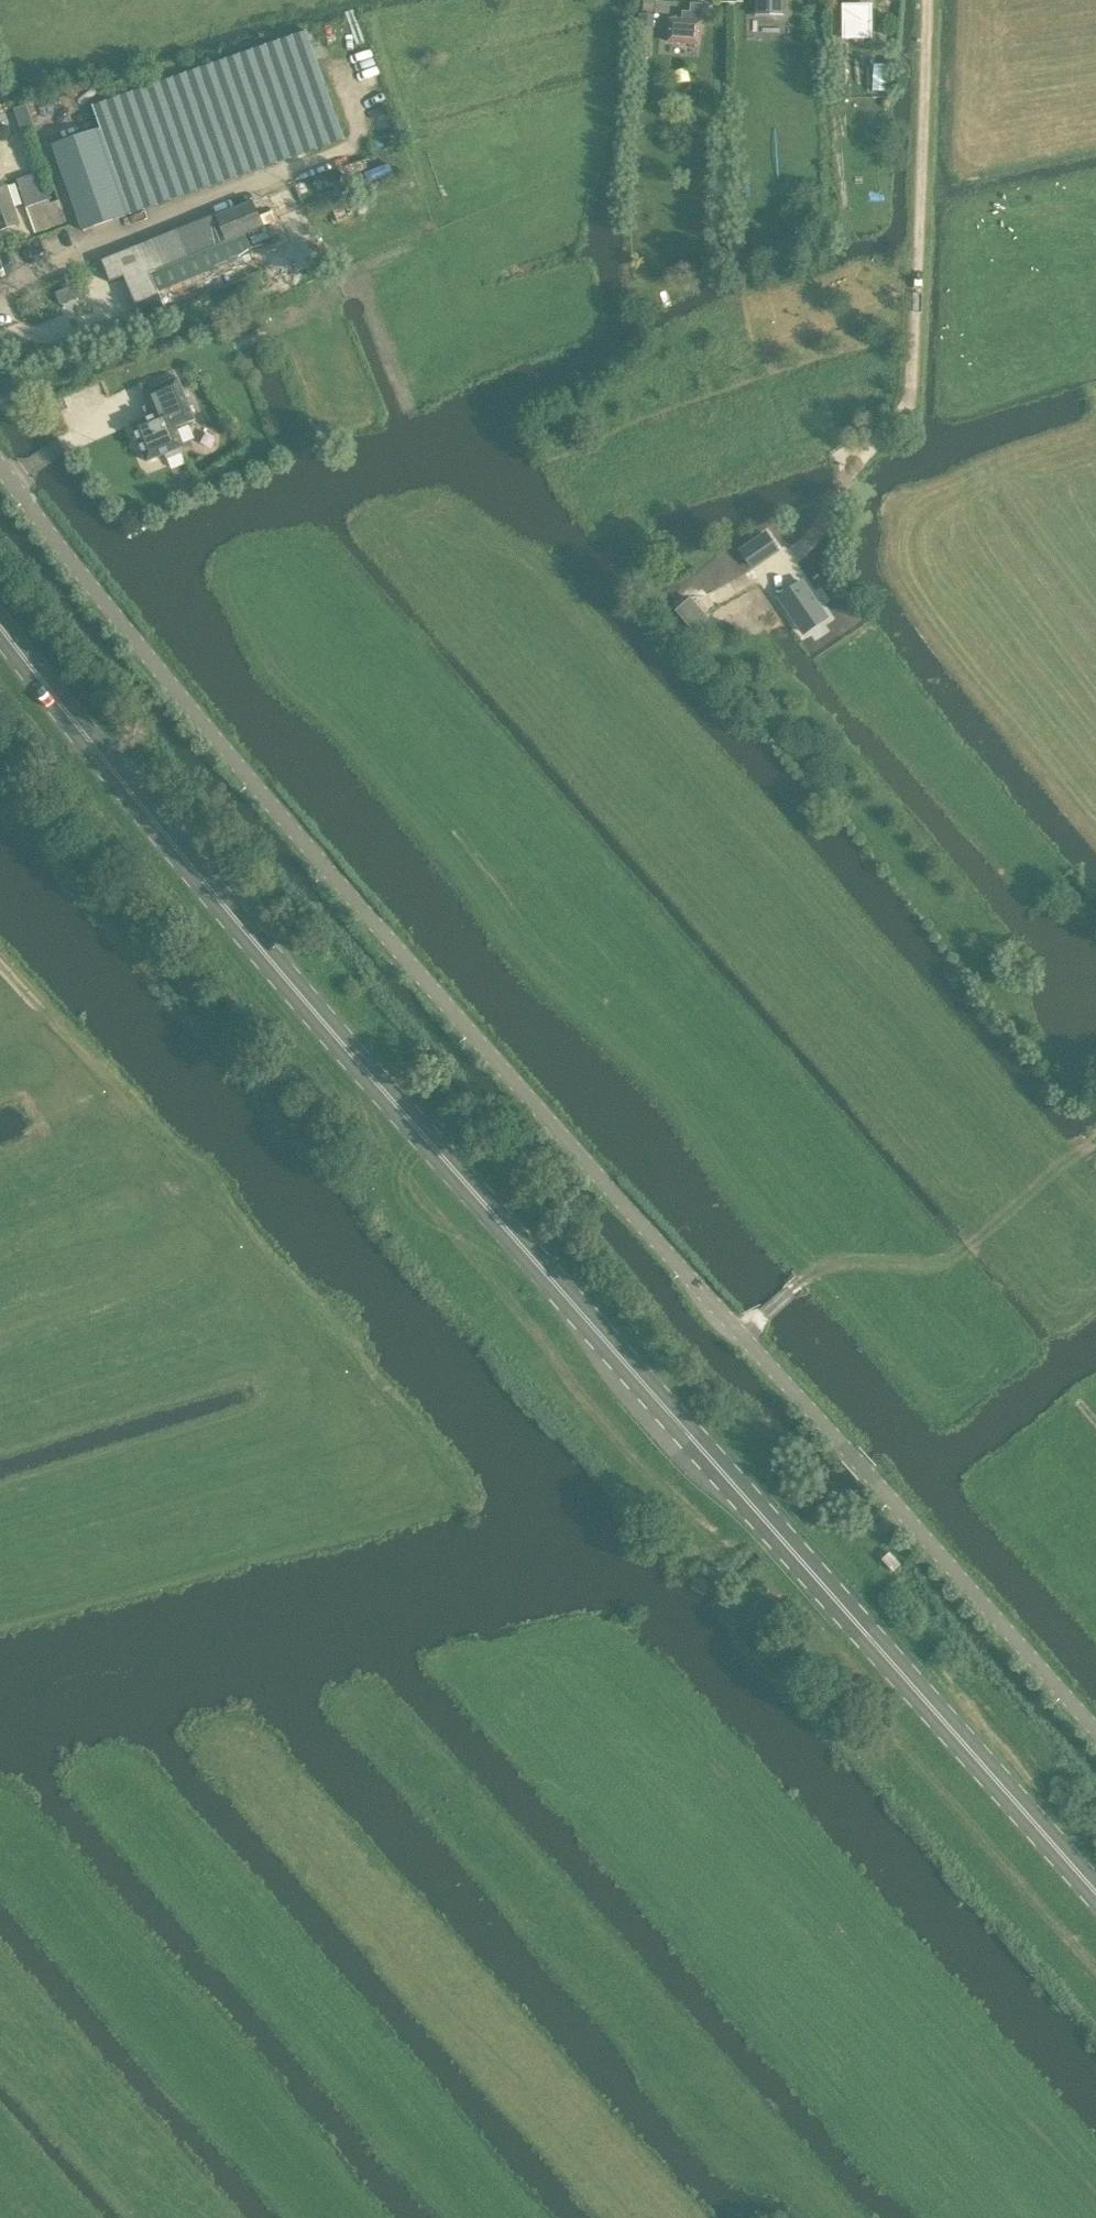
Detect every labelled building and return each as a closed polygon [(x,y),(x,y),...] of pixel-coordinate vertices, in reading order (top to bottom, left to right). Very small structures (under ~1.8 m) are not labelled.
[(690,9),(701,10),(702,1),(691,0),(690,0),(690,9)] [(756,12),(784,12),(784,0),(756,0),(756,12)] [(869,39),(869,3),(845,3),(845,39),(869,39)] [(640,25),(641,25),(653,26),(654,12),(641,11),(640,25)] [(702,18),(701,18),(681,16),(668,15),(666,40),(700,42),(702,18)] [(101,130),(84,136),(54,146),(82,231),(212,186),(294,159),(346,142),(307,30),(181,75),(149,86),(93,105),(101,130)] [(26,105),(14,109),(17,117),(29,113),(26,105)] [(20,224),(8,186),(0,189),(0,231),(20,224)] [(27,207),(36,233),(67,223),(60,200),(51,203),(50,200),(27,207)] [(143,320),(166,311),(262,272),(248,235),(265,227),(255,201),(216,216),(216,215),(102,261),(111,282),(125,276),(143,320)] [(91,286),(61,298),(65,309),(95,297),(91,286)] [(34,350),(20,356),(24,366),(39,360),(34,350)] [(195,369),(185,374),(191,385),(201,379),(195,369)] [(157,414),(132,424),(147,461),(166,453),(168,458),(181,453),(179,448),(184,446),(176,428),(196,420),(178,377),(142,392),(148,406),(153,404),(157,414)] [(810,537),(795,520),(769,545),(776,553),(781,549),(790,557),(810,537)] [(676,611),(694,632),(709,619),(691,598),(676,611)] [(889,1551),(886,1553),(881,1558),(892,1571),(900,1564),(889,1551)]
